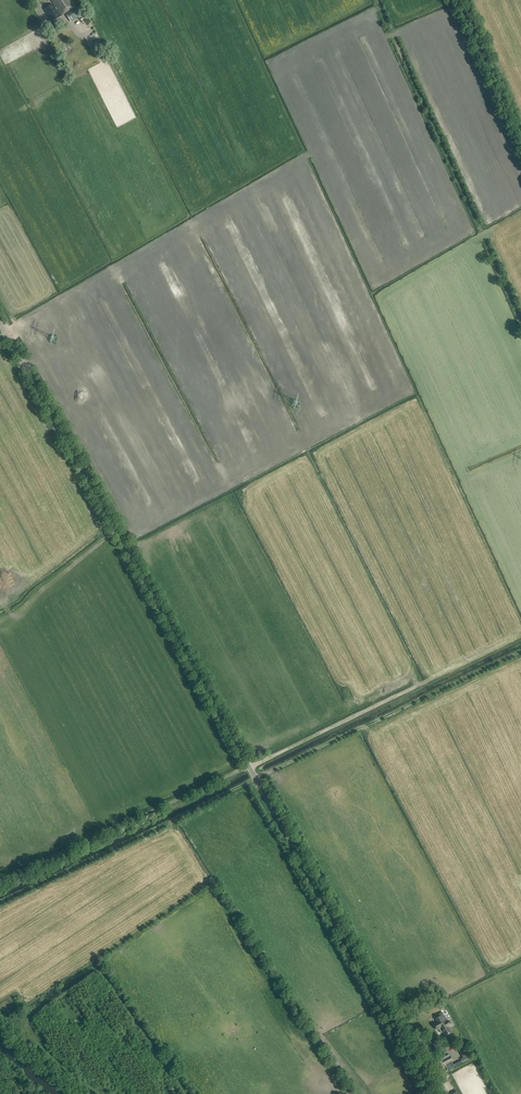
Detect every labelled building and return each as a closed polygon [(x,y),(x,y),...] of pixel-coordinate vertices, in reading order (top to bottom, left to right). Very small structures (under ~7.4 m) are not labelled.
[(56,8),(55,9),(53,5),(45,10),(53,22),(60,17),(56,10),(58,9),(61,14),(73,6),(69,0),(51,0),(56,8)] [(71,22),(85,13),(81,6),(67,16),(71,22)] [(81,41),(77,34),(71,38),(75,45),(81,41)] [(446,1036),(451,1033),(448,1027),(450,1026),(451,1026),(451,1024),(451,1023),(450,1022),(449,1021),(447,1020),(446,1021),(442,1014),(435,1018),(438,1022),(434,1024),(437,1030),(439,1029),(441,1033),(443,1032),(446,1036)] [(463,1057),(462,1057),(463,1061),(472,1057),(467,1045),(459,1049),(463,1057)] [(452,1061),(450,1056),(443,1060),(442,1058),(437,1061),(440,1068),(445,1066),(445,1065),(452,1061)] [(445,1065),(445,1066),(448,1070),(455,1066),(452,1061),(445,1065)]
